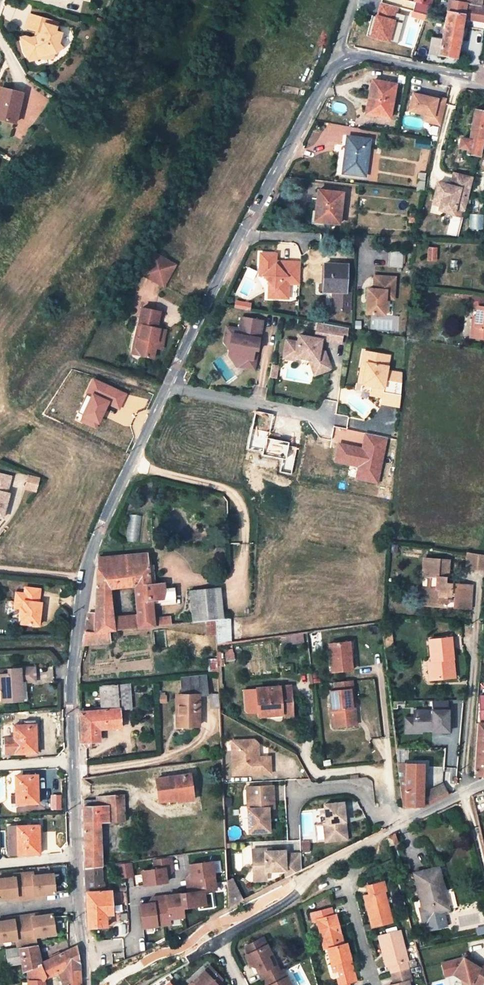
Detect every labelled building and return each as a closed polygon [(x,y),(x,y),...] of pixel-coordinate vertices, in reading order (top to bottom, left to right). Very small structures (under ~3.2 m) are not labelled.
[(376,28),(394,31),(392,42),(400,44),(403,29),(396,27),(402,0),(382,0),(380,11),(378,17),(376,28)] [(441,40),(431,38),(428,55),(455,59),(462,19),(483,23),(483,7),(480,7),(481,0),(448,0),(441,40)] [(41,56),(57,52),(64,47),(60,43),(63,33),(58,31),(58,28),(48,25),(50,20),(32,14),(28,28),(42,33),(41,36),(33,39),(25,38),(21,39),(24,55),(31,62),(40,60),(41,56)] [(48,25),(58,28),(60,23),(50,20),(48,25)] [(394,85),(372,81),(366,115),(389,119),(394,85)] [(0,90),(0,120),(16,123),(23,94),(0,89),(0,90)] [(440,124),(446,99),(437,97),(436,99),(412,93),(408,109),(426,114),(432,115),(431,122),(440,124)] [(468,141),(460,139),(458,147),(459,148),(467,149),(466,154),(478,157),(478,154),(483,124),(483,111),(474,109),(468,141)] [(369,140),(346,137),(341,174),(364,177),(369,140)] [(439,206),(437,211),(453,215),(454,208),(464,211),(472,177),(453,172),(449,188),(444,187),(445,184),(437,182),(433,198),(440,199),(439,206)] [(425,173),(419,173),(417,191),(423,191),(425,173)] [(342,193),(318,190),(314,221),(338,224),(342,193)] [(431,204),(439,206),(440,199),(433,198),(431,204)] [(481,210),(483,199),(469,198),(468,209),(481,210)] [(417,214),(409,213),(408,223),(416,223),(417,214)] [(468,236),(473,216),(463,214),(458,233),(468,236)] [(402,252),(389,251),(387,267),(401,267),(402,252)] [(177,264),(155,253),(143,273),(165,284),(177,264)] [(275,254),(259,254),(259,276),(263,276),(269,282),(274,288),(274,298),(288,299),(288,284),(299,284),(300,262),(280,262),(279,265),(275,264),(275,254)] [(457,261),(450,260),(449,270),(457,270),(457,261)] [(345,265),(324,264),(323,285),(318,285),(318,292),(344,293),(345,265)] [(373,290),(367,289),(365,314),(384,315),(385,299),(387,299),(388,291),(394,292),(394,277),(374,276),(373,290)] [(144,297),(155,300),(157,294),(146,291),(144,297)] [(471,338),(483,339),(483,297),(473,296),(472,307),(477,308),(476,318),(475,326),(472,326),(471,338)] [(162,308),(144,304),(140,321),(139,327),(143,328),(142,334),(140,334),(137,344),(142,352),(155,355),(157,344),(163,345),(168,327),(165,326),(158,325),(159,322),(162,308)] [(262,321),(241,317),(239,329),(226,327),(224,343),(230,344),(228,355),(236,367),(237,367),(247,359),(255,361),(257,350),(254,350),(256,339),(259,339),(262,321)] [(140,321),(137,320),(132,343),(132,346),(133,349),(135,352),(137,354),(141,356),(142,352),(137,344),(140,334),(142,334),(143,328),(139,327),(140,321)] [(342,334),(343,327),(318,323),(315,339),(298,336),(297,343),(286,341),(283,358),(294,360),(295,357),(308,359),(317,360),(319,366),(328,362),(324,351),(319,350),(321,339),(340,343),(342,334)] [(379,404),(399,407),(401,373),(386,370),(388,356),(362,351),(360,362),(364,363),(361,383),(360,384),(369,386),(368,392),(368,395),(380,397),(379,404)] [(237,367),(253,369),(255,361),(247,359),(237,367)] [(331,369),(328,362),(319,366),(317,360),(308,359),(314,375),(331,369)] [(360,384),(359,391),(368,392),(369,386),(360,384)] [(29,474),(25,489),(37,492),(41,477),(29,474)] [(0,475),(0,518),(3,519),(10,495),(8,495),(12,478),(0,475)] [(140,537),(140,515),(130,515),(130,537),(140,537)] [(467,568),(483,569),(483,555),(468,553),(467,568)] [(136,616),(138,615),(139,628),(153,626),(151,601),(161,600),(161,603),(174,602),(173,588),(163,589),(162,583),(154,584),(152,565),(147,566),(146,554),(97,558),(96,561),(95,594),(108,593),(108,589),(108,585),(134,582),(134,586),(136,616)] [(448,561),(423,559),(422,578),(429,578),(428,588),(426,588),(425,606),(444,607),(445,596),(454,596),(453,608),(470,609),(471,586),(444,585),(444,579),(447,579),(448,561)] [(219,587),(188,591),(191,622),(206,620),(215,619),(224,618),(219,587)] [(18,592),(17,600),(23,601),(21,608),(20,616),(23,616),(22,623),(39,626),(43,604),(40,603),(42,590),(28,588),(27,594),(18,592)] [(108,593),(95,594),(94,613),(93,632),(107,632),(113,630),(111,618),(108,593)] [(93,632),(94,613),(88,614),(83,641),(83,645),(107,642),(107,632),(93,632)] [(136,616),(111,618),(113,630),(139,628),(138,615),(136,616)] [(161,626),(173,623),(171,615),(159,617),(161,626)] [(230,642),(229,617),(224,618),(215,619),(216,634),(216,644),(230,642)] [(206,620),(206,634),(216,634),(215,619),(206,620)] [(280,635),(281,643),(291,641),(290,634),(280,635)] [(384,645),(391,644),(390,636),(383,637),(384,645)] [(450,639),(429,641),(431,661),(433,680),(453,678),(450,639)] [(352,642),(328,645),(330,672),(351,670),(350,659),(354,659),(352,642)] [(7,669),(8,675),(0,675),(0,690),(1,701),(22,700),(21,682),(25,681),(35,681),(34,667),(7,669)] [(180,678),(180,695),(175,695),(175,726),(197,726),(197,695),(207,695),(207,675),(180,678)] [(335,727),(356,725),(354,709),(351,709),(350,703),(349,690),(352,690),(351,681),(334,682),(334,692),(329,692),(330,711),(333,710),(335,727)] [(117,684),(118,710),(130,709),(129,683),(117,684)] [(117,684),(102,686),(103,705),(103,710),(80,712),(81,742),(98,741),(98,729),(119,727),(118,710),(117,684)] [(279,697),(290,696),(289,686),(278,687),(279,697)] [(278,687),(255,689),(257,717),(281,715),(284,717),(292,717),(290,696),(279,697),(278,687)] [(218,694),(210,694),(210,708),(219,708),(218,694)] [(415,716),(405,716),(405,733),(452,731),(451,699),(434,700),(434,708),(415,709),(415,716)] [(480,723),(478,723),(474,775),(483,775),(483,723),(480,723)] [(4,739),(5,754),(36,753),(36,725),(30,725),(22,725),(13,725),(13,732),(9,732),(9,738),(4,739)] [(231,751),(232,775),(269,773),(268,757),(254,758),(254,754),(257,754),(256,743),(252,740),(234,741),(234,750),(231,751)] [(421,795),(422,765),(407,765),(398,764),(403,806),(405,806),(421,807),(421,795)] [(189,774),(154,780),(158,802),(177,799),(176,795),(192,792),(189,774)] [(36,775),(15,776),(15,795),(15,803),(16,804),(37,804),(36,775)] [(424,807),(450,794),(444,783),(421,795),(421,807),(424,807)] [(245,787),(247,832),(268,831),(267,808),(272,808),(271,786),(245,787)] [(176,795),(177,799),(177,801),(193,799),(192,792),(176,795)] [(100,859),(100,848),(96,849),(96,827),(95,822),(98,822),(116,821),(123,821),(123,813),(122,795),(97,797),(97,806),(83,806),(83,826),(85,867),(101,865),(105,864),(113,863),(113,858),(100,859)] [(323,823),(325,841),(346,839),(342,802),(323,805),(325,823),(323,823)] [(7,826),(7,854),(39,853),(38,825),(7,826)] [(388,846),(397,842),(394,833),(386,837),(388,846)] [(252,851),(253,873),(266,873),(285,872),(285,879),(301,871),(300,855),(284,856),(284,852),(271,853),(265,853),(265,851),(252,851)] [(144,884),(166,880),(165,870),(173,869),(171,855),(153,858),(154,868),(142,870),(144,884)] [(212,860),(189,863),(190,872),(192,885),(215,881),(212,860)] [(130,861),(117,863),(119,876),(132,875),(130,861)] [(87,928),(105,927),(105,915),(111,914),(111,891),(103,891),(103,885),(100,881),(100,877),(101,865),(85,867),(86,915),(87,928)] [(437,868),(414,874),(424,915),(444,909),(440,892),(443,892),(437,868)] [(23,874),(26,897),(41,895),(55,894),(53,874),(33,876),(33,873),(23,874)] [(253,873),(253,882),(266,882),(266,873),(253,873)] [(26,897),(23,874),(14,875),(14,878),(0,879),(0,899),(9,899),(26,897)] [(241,901),(232,877),(226,879),(226,880),(228,908),(241,901)] [(188,892),(180,893),(182,908),(205,905),(203,891),(216,890),(215,881),(192,885),(193,892),(188,892)] [(386,891),(383,882),(368,886),(369,896),(364,897),(372,928),(393,923),(384,891),(386,891)] [(182,908),(180,893),(166,895),(167,901),(147,904),(140,905),(143,928),(149,927),(163,925),(170,924),(170,918),(183,917),(182,908)] [(167,901),(166,895),(152,897),(147,904),(167,901)] [(343,944),(336,915),(333,916),(331,908),(311,913),(313,921),(317,920),(324,949),(326,948),(343,944)] [(23,919),(27,946),(36,945),(35,937),(55,934),(52,915),(43,916),(23,919)] [(16,940),(17,948),(19,948),(27,946),(23,919),(6,921),(0,922),(0,942),(16,940)] [(407,961),(399,931),(377,936),(385,966),(390,965),(392,974),(408,969),(406,961),(407,961)] [(259,972),(263,980),(265,979),(281,971),(277,963),(272,965),(266,954),(269,947),(264,937),(246,946),(249,953),(246,955),(251,964),(259,967),(261,971),(259,972)] [(350,982),(356,980),(346,943),(343,944),(326,948),(330,964),(327,965),(332,983),(334,984),(341,984),(350,982)] [(41,963),(36,945),(27,946),(19,948),(21,963),(23,972),(27,970),(41,963)] [(58,971),(62,984),(67,984),(70,984),(67,974),(78,968),(76,947),(61,954),(66,968),(58,971)] [(277,963),(269,947),(266,954),(272,965),(277,963)] [(5,950),(8,965),(21,963),(19,948),(17,948),(5,950)] [(61,954),(41,963),(43,971),(46,977),(58,971),(66,968),(61,954)] [(468,983),(469,984),(482,984),(483,983),(483,966),(478,967),(468,961),(466,955),(464,954),(453,972),(460,978),(461,984),(468,983)] [(41,963),(27,970),(27,980),(44,979),(45,977),(46,977),(43,971),(41,963)] [(194,984),(217,984),(222,979),(209,966),(198,977),(200,979),(194,984)] [(78,968),(67,974),(70,984),(67,984),(80,984),(78,968)] [(265,979),(268,984),(286,984),(288,979),(284,969),(281,971),(265,979)] [(408,981),(411,980),(408,969),(392,974),(394,984),(392,984),(409,984),(408,981)]
